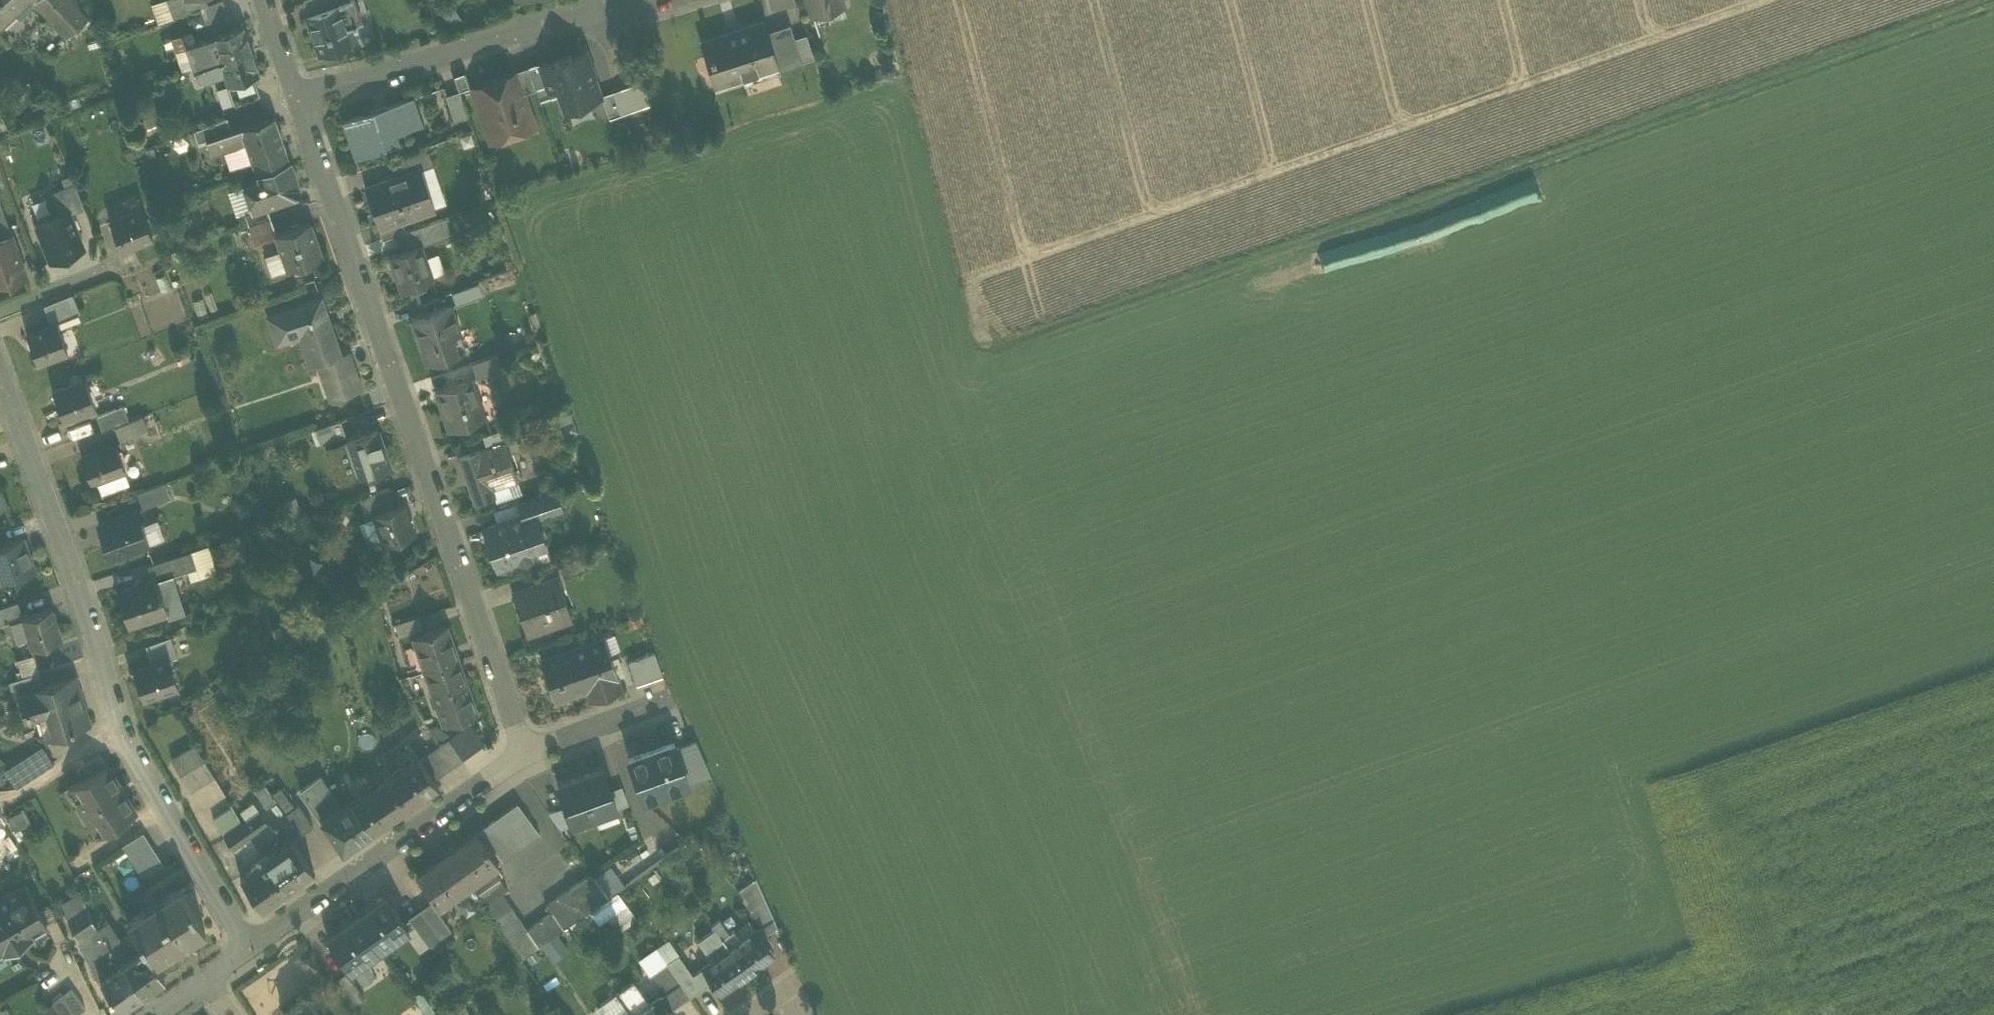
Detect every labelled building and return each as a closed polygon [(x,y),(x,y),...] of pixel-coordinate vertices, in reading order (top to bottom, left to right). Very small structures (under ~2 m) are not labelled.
[(22,0),(0,0),(0,20),(22,0)] [(75,0),(36,0),(33,3),(65,39),(90,17),(75,0)] [(174,17),(179,15),(175,4),(180,2),(179,0),(169,0),(167,1),(174,17)] [(201,7),(204,6),(202,0),(186,0),(180,2),(175,4),(179,15),(201,7)] [(204,6),(201,7),(209,31),(230,24),(222,0),(219,0),(208,4),(204,6)] [(309,15),(332,7),(329,0),(306,0),(304,1),(309,15)] [(346,27),(351,25),(352,27),(362,23),(354,0),(352,0),(338,5),(346,27)] [(810,9),(838,0),(807,0),(810,9)] [(810,9),(815,22),(845,13),(841,0),(838,0),(810,9)] [(174,17),(167,1),(151,7),(158,23),(174,17)] [(316,40),(321,53),(356,40),(352,27),(351,25),(346,27),(338,5),(332,7),(309,15),(306,15),(315,40),(316,40)] [(454,6),(441,14),(449,25),(461,17),(454,6)] [(711,59),(719,84),(775,66),(776,65),(765,32),(761,20),(742,27),(743,29),(705,42),(709,55),(710,59),(711,59)] [(803,64),(802,60),(794,36),(790,24),(765,32),(776,65),(775,66),(777,72),(803,64)] [(211,37),(195,42),(186,45),(190,58),(194,69),(251,50),(243,25),(232,29),(211,36),(211,37)] [(179,62),(190,58),(186,45),(195,42),(191,32),(171,39),(179,62)] [(805,33),(794,36),(802,60),(813,56),(805,33)] [(259,74),(251,50),(194,69),(198,82),(224,74),(228,85),(253,76),(259,74)] [(564,109),(600,96),(584,51),(540,67),(549,91),(556,88),(564,109)] [(549,91),(540,67),(539,62),(527,66),(535,89),(539,100),(551,96),(549,91)] [(517,72),(524,93),(535,89),(527,66),(514,71),(515,73),(517,72)] [(454,76),(459,91),(459,90),(469,87),(464,72),(454,76)] [(473,93),(490,143),(504,139),(502,132),(531,122),(533,128),(536,128),(524,93),(517,72),(515,73),(493,80),(495,85),(473,93)] [(228,85),(234,103),(259,95),(253,76),(228,85)] [(29,80),(3,90),(7,100),(33,90),(29,80)] [(473,93),(495,85),(493,80),(471,88),(473,93)] [(644,80),(612,92),(620,114),(652,103),(644,80)] [(222,108),(234,103),(228,85),(215,89),(222,108)] [(446,96),(454,120),(468,115),(459,91),(446,96)] [(609,118),(620,114),(612,92),(601,96),(609,118)] [(343,122),(355,157),(385,147),(382,136),(396,132),(394,126),(419,117),(412,98),(343,122)] [(146,128),(164,122),(157,103),(140,109),(146,128)] [(274,116),(240,127),(245,143),(252,162),(254,161),(283,151),(285,150),(274,116)] [(197,142),(206,139),(230,131),(231,130),(227,117),(193,130),(197,142)] [(394,126),(396,132),(421,123),(419,117),(394,126)] [(502,132),(504,139),(533,128),(531,122),(502,132)] [(236,147),(245,143),(240,127),(231,130),(230,131),(236,147)] [(236,147),(230,131),(206,139),(211,155),(223,151),(236,147)] [(229,169),(252,162),(245,143),(236,147),(223,151),(229,169)] [(400,155),(406,173),(419,168),(420,169),(432,165),(425,146),(400,155)] [(254,161),(258,173),(288,163),(287,163),(283,151),(254,161)] [(406,173),(400,155),(390,159),(397,176),(406,173)] [(251,210),(251,211),(267,206),(294,197),(295,197),(300,189),(298,188),(297,182),(294,173),(293,174),(289,162),(287,163),(288,163),(258,173),(260,180),(243,186),(251,210)] [(432,165),(420,169),(433,207),(445,203),(432,165)] [(365,187),(379,227),(401,220),(433,208),(433,207),(420,169),(419,168),(406,173),(397,176),(365,187)] [(110,221),(140,209),(143,208),(133,182),(106,192),(101,180),(88,185),(101,218),(104,225),(110,222),(110,221)] [(63,187),(73,212),(84,207),(77,189),(74,183),(63,187)] [(90,222),(101,218),(88,185),(77,189),(84,207),(90,222)] [(244,212),(251,210),(243,186),(227,191),(236,215),(244,212)] [(69,212),(69,213),(73,212),(63,187),(52,192),(61,215),(69,212)] [(244,212),(248,225),(271,217),(267,206),(251,211),(251,210),(244,212)] [(110,222),(121,250),(152,238),(140,209),(110,221),(110,222)] [(36,225),(51,261),(84,248),(69,213),(69,212),(61,215),(36,225)] [(3,214),(0,215),(0,239),(11,235),(3,214)] [(275,230),(271,217),(248,225),(253,237),(275,230)] [(444,217),(442,218),(448,236),(451,235),(444,217)] [(442,218),(405,231),(396,234),(402,250),(410,248),(420,244),(420,246),(448,236),(442,218)] [(382,239),(396,234),(405,231),(401,220),(379,227),(378,227),(382,239)] [(281,249),(288,269),(322,257),(310,222),(275,234),(281,249)] [(25,272),(11,234),(11,235),(0,239),(0,281),(25,272)] [(389,255),(401,289),(432,278),(431,276),(424,257),(420,246),(420,244),(410,248),(402,250),(389,255)] [(271,275),(288,269),(281,249),(264,255),(271,275)] [(438,252),(424,257),(431,276),(444,271),(438,252)] [(451,292),(455,305),(480,297),(476,284),(451,292)] [(47,305),(53,318),(77,309),(72,295),(47,305)] [(298,328),(310,366),(318,363),(341,356),(340,354),(321,297),(290,307),(291,308),(268,316),(275,336),(298,328)] [(411,318),(427,364),(465,351),(449,305),(411,318)] [(27,334),(37,363),(67,351),(57,322),(27,334)] [(318,363),(324,380),(355,369),(349,351),(340,354),(341,356),(318,363)] [(476,376),(476,378),(502,369),(496,354),(471,362),(476,376)] [(361,387),(355,369),(324,380),(330,397),(361,387)] [(436,390),(450,428),(484,416),(471,378),(436,390)] [(52,391),(63,420),(96,408),(85,379),(52,391)] [(103,430),(114,426),(128,421),(121,406),(97,415),(103,430)] [(142,416),(128,421),(114,426),(120,440),(148,430),(142,416)] [(315,428),(320,442),(345,433),(340,420),(315,428)] [(483,435),(487,448),(504,442),(504,443),(513,441),(508,427),(483,435)] [(345,439),(359,477),(390,466),(377,428),(345,439)] [(341,483),(359,477),(345,439),(328,445),(330,449),(326,450),(330,462),(334,461),(341,483)] [(467,473),(477,502),(495,495),(492,488),(490,483),(502,479),(503,484),(517,479),(504,443),(504,442),(487,448),(459,458),(465,474),(467,473)] [(90,482),(96,480),(124,469),(125,469),(115,443),(81,456),(90,482)] [(129,483),(124,469),(96,480),(101,493),(129,483)] [(490,483),(492,488),(503,484),(502,479),(490,483)] [(503,484),(492,488),(495,495),(497,501),(522,493),(517,479),(503,484)] [(139,492),(144,507),(169,498),(164,483),(139,492)] [(360,498),(366,517),(374,515),(374,514),(396,506),(390,487),(360,498)] [(533,511),(535,518),(561,509),(554,488),(517,501),(522,515),(533,511)] [(497,524),(522,515),(517,501),(492,510),(497,524)] [(383,540),(384,544),(414,534),(404,503),(396,506),(374,514),(374,515),(383,540)] [(99,524),(111,556),(147,543),(140,524),(135,510),(99,524)] [(484,528),(498,568),(531,556),(529,550),(544,545),(535,518),(533,511),(522,515),(497,524),(484,528)] [(383,540),(374,515),(366,517),(358,520),(367,545),(383,540)] [(140,524),(147,543),(164,536),(157,517),(140,524)] [(4,581),(34,570),(22,536),(0,544),(0,570),(4,581)] [(208,545),(191,550),(196,568),(188,571),(191,580),(217,572),(208,545)] [(529,550),(531,556),(546,551),(544,545),(529,550)] [(156,579),(157,581),(171,576),(188,571),(196,568),(191,550),(149,564),(154,579),(156,579)] [(171,576),(157,581),(167,614),(168,617),(182,612),(171,576)] [(511,592),(526,634),(572,618),(557,577),(511,592)] [(128,626),(167,614),(157,581),(156,579),(154,579),(116,591),(128,626)] [(1,625),(10,622),(22,617),(23,617),(17,602),(0,608),(0,624),(1,625)] [(22,617),(29,638),(32,648),(61,639),(51,608),(23,617),(22,617)] [(395,624),(399,637),(422,628),(418,616),(395,624)] [(17,642),(29,638),(22,617),(10,622),(17,642)] [(287,639),(282,625),(263,632),(269,646),(287,639)] [(413,636),(425,671),(458,660),(446,625),(413,636)] [(615,634),(603,638),(609,653),(620,649),(615,634)] [(147,645),(153,662),(168,657),(168,658),(176,656),(170,637),(147,645)] [(541,660),(554,699),(598,685),(602,696),(620,690),(616,678),(617,677),(609,653),(603,638),(541,660)] [(628,661),(637,684),(662,675),(654,652),(628,661)] [(17,659),(23,677),(39,672),(34,654),(17,659)] [(132,669),(142,699),(178,687),(168,658),(168,657),(153,662),(132,669)] [(470,695),(458,660),(425,671),(437,706),(470,695)] [(9,681),(14,698),(23,695),(23,693),(44,687),(39,672),(23,677),(9,681)] [(47,710),(54,733),(88,723),(74,678),(44,687),(23,693),(23,695),(27,708),(26,709),(28,718),(32,717),(32,714),(47,710)] [(476,713),(470,695),(437,706),(443,724),(476,713)] [(449,739),(453,736),(436,723),(428,728),(439,746),(449,739)] [(471,724),(459,732),(473,752),(484,744),(471,724)] [(463,759),(473,752),(459,732),(453,736),(449,739),(463,759)] [(453,766),(463,759),(449,739),(439,746),(453,766)] [(676,748),(685,774),(706,766),(695,741),(676,748)] [(628,759),(641,794),(686,778),(685,774),(676,748),(674,743),(628,759)] [(172,760),(190,790),(214,776),(196,746),(172,760)] [(443,773),(453,766),(439,746),(429,753),(443,773)] [(8,773),(16,787),(53,763),(45,750),(8,773)] [(433,779),(443,773),(429,753),(419,759),(433,779)] [(76,769),(82,779),(106,765),(100,754),(76,769)] [(417,757),(395,772),(414,800),(436,784),(433,779),(419,759),(417,757)] [(70,786),(99,834),(136,813),(107,764),(106,765),(82,779),(70,786)] [(602,768),(580,776),(594,816),(615,809),(617,808),(610,790),(602,768)] [(415,800),(414,800),(395,772),(374,787),(393,815),(415,800)] [(571,825),(594,816),(580,776),(557,784),(565,806),(571,825)] [(340,806),(320,777),(300,791),(320,819),(340,806)] [(686,778),(641,794),(643,799),(688,783),(686,778)] [(253,787),(266,807),(276,800),(262,780),(253,787)] [(97,836),(99,834),(70,786),(68,787),(97,836)] [(610,790),(617,808),(628,804),(621,786),(610,790)] [(272,793),(286,812),(294,807),(280,787),(272,793)] [(371,830),(393,815),(374,787),(352,802),(371,830)] [(320,819),(342,851),(371,830),(352,802),(349,799),(340,806),(320,819)] [(247,821),(260,812),(253,802),(240,812),(247,821)] [(476,832),(487,847),(490,845),(528,818),(517,802),(476,832)] [(286,812),(300,834),(312,825),(297,804),(294,807),(286,812)] [(559,829),(571,825),(565,806),(549,812),(559,829)] [(211,820),(224,837),(242,825),(230,807),(211,820)] [(615,809),(594,816),(598,828),(620,820),(615,809)] [(23,810),(7,817),(14,832),(30,824),(23,810)] [(247,821),(242,825),(250,836),(268,824),(268,823),(260,812),(247,821)] [(490,845),(502,861),(540,834),(528,818),(490,845)] [(275,834),(268,824),(250,836),(258,847),(275,834)] [(232,849),(250,836),(242,825),(224,837),(232,849)] [(122,845),(143,877),(163,864),(143,832),(122,845)] [(476,832),(446,853),(468,885),(492,868),(498,863),(487,847),(476,832)] [(3,861),(13,855),(1,835),(0,836),(0,856),(3,861)] [(257,855),(262,852),(258,847),(250,836),(232,849),(244,865),(257,855)] [(694,837),(679,848),(686,859),(701,848),(694,837)] [(273,844),(262,852),(288,889),(314,871),(292,840),(277,850),(273,844)] [(262,908),(288,889),(262,852),(257,855),(261,861),(240,876),(262,908)] [(438,906),(468,885),(446,853),(416,874),(438,906)] [(611,865),(593,876),(608,897),(617,891),(625,885),(611,865)] [(468,885),(520,959),(541,943),(557,933),(568,924),(588,911),(608,897),(593,876),(591,873),(545,906),(549,912),(526,929),(501,893),(507,889),(492,868),(468,885)] [(762,926),(773,919),(755,878),(740,888),(752,906),(750,908),(762,926)] [(1,951),(3,954),(34,936),(33,933),(47,925),(24,886),(0,900),(0,952),(1,951)] [(127,920),(144,946),(154,961),(204,929),(179,888),(127,920)] [(608,897),(588,911),(596,922),(598,925),(607,918),(627,905),(617,891),(608,897)] [(60,903),(68,917),(85,905),(79,892),(60,903)] [(386,896),(357,917),(377,946),(390,937),(392,941),(409,929),(386,896)] [(476,908),(467,896),(457,902),(466,915),(476,908)] [(431,903),(421,911),(439,937),(450,929),(431,903)] [(39,910),(55,943),(66,938),(50,905),(39,910)] [(86,934),(96,927),(85,905),(68,917),(79,940),(80,940),(86,935),(86,934)] [(637,919),(627,905),(607,918),(617,933),(637,919)] [(428,945),(439,937),(421,911),(410,919),(415,926),(428,945)] [(588,911),(568,924),(577,936),(596,922),(588,911)] [(364,956),(377,946),(357,917),(327,938),(350,971),(366,960),(364,956)] [(733,929),(741,940),(756,930),(749,919),(733,929)] [(762,926),(756,930),(767,946),(773,942),(766,932),(776,926),(773,919),(762,926)] [(107,920),(96,927),(121,962),(122,961),(131,955),(107,920)] [(715,927),(730,949),(747,974),(774,955),(767,946),(756,930),(741,940),(733,929),(728,933),(719,921),(713,925),(715,927)] [(428,945),(415,926),(405,933),(418,952),(428,945)] [(119,1009),(142,993),(122,961),(121,962),(96,927),(86,934),(86,935),(80,940),(99,978),(100,978),(119,1009)] [(730,949),(715,927),(697,940),(712,961),(730,949)] [(569,951),(557,933),(541,943),(554,961),(569,951)] [(656,946),(666,962),(679,953),(668,938),(656,946)] [(131,955),(122,961),(142,993),(164,977),(154,961),(144,946),(131,955)] [(666,962),(656,946),(638,958),(648,974),(651,972),(666,962)] [(719,993),(747,974),(730,949),(712,961),(702,968),(710,980),(719,993)] [(681,983),(689,995),(710,980),(702,968),(693,974),(679,953),(666,962),(681,983)] [(651,972),(666,994),(669,992),(681,983),(666,962),(651,972)] [(368,965),(354,975),(362,987),(377,977),(368,965)] [(334,981),(352,1006),(364,997),(346,972),(334,981)] [(668,1010),(663,1004),(660,998),(659,997),(648,1005),(632,982),(616,993),(631,1014),(671,1014),(668,1010)] [(669,992),(677,1003),(689,995),(681,983),(669,992)] [(85,1009),(71,989),(52,1003),(61,1014),(76,1014),(85,1009)] [(421,990),(412,996),(425,1014),(427,1014),(435,1010),(421,990)] [(672,1007),(677,1003),(669,992),(666,994),(660,998),(663,1004),(668,1001),(672,1007)] [(616,993),(596,1007),(601,1014),(631,1014),(616,993)] [(305,997),(284,1012),(286,1014),(318,1014),(305,997)] [(668,1001),(663,1004),(668,1010),(672,1007),(668,1001)] [(52,1003),(41,1012),(43,1014),(61,1014),(52,1003)] [(7,1006),(1,1010),(0,1008),(0,1014),(11,1014),(7,1006)]
